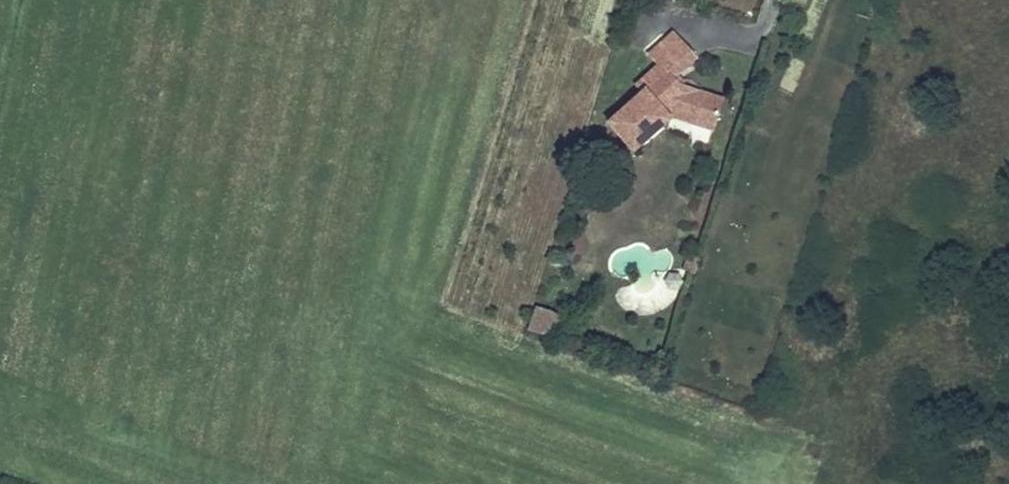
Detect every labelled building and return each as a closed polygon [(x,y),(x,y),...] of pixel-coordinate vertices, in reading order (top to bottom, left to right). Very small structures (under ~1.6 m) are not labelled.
[(677,84),(670,77),(693,56),(671,32),(647,54),(657,64),(636,84),(642,91),(607,122),(632,149),(669,114),(711,127),(720,98),(677,84)] [(550,338),(557,318),(535,310),(528,329),(550,338)]
